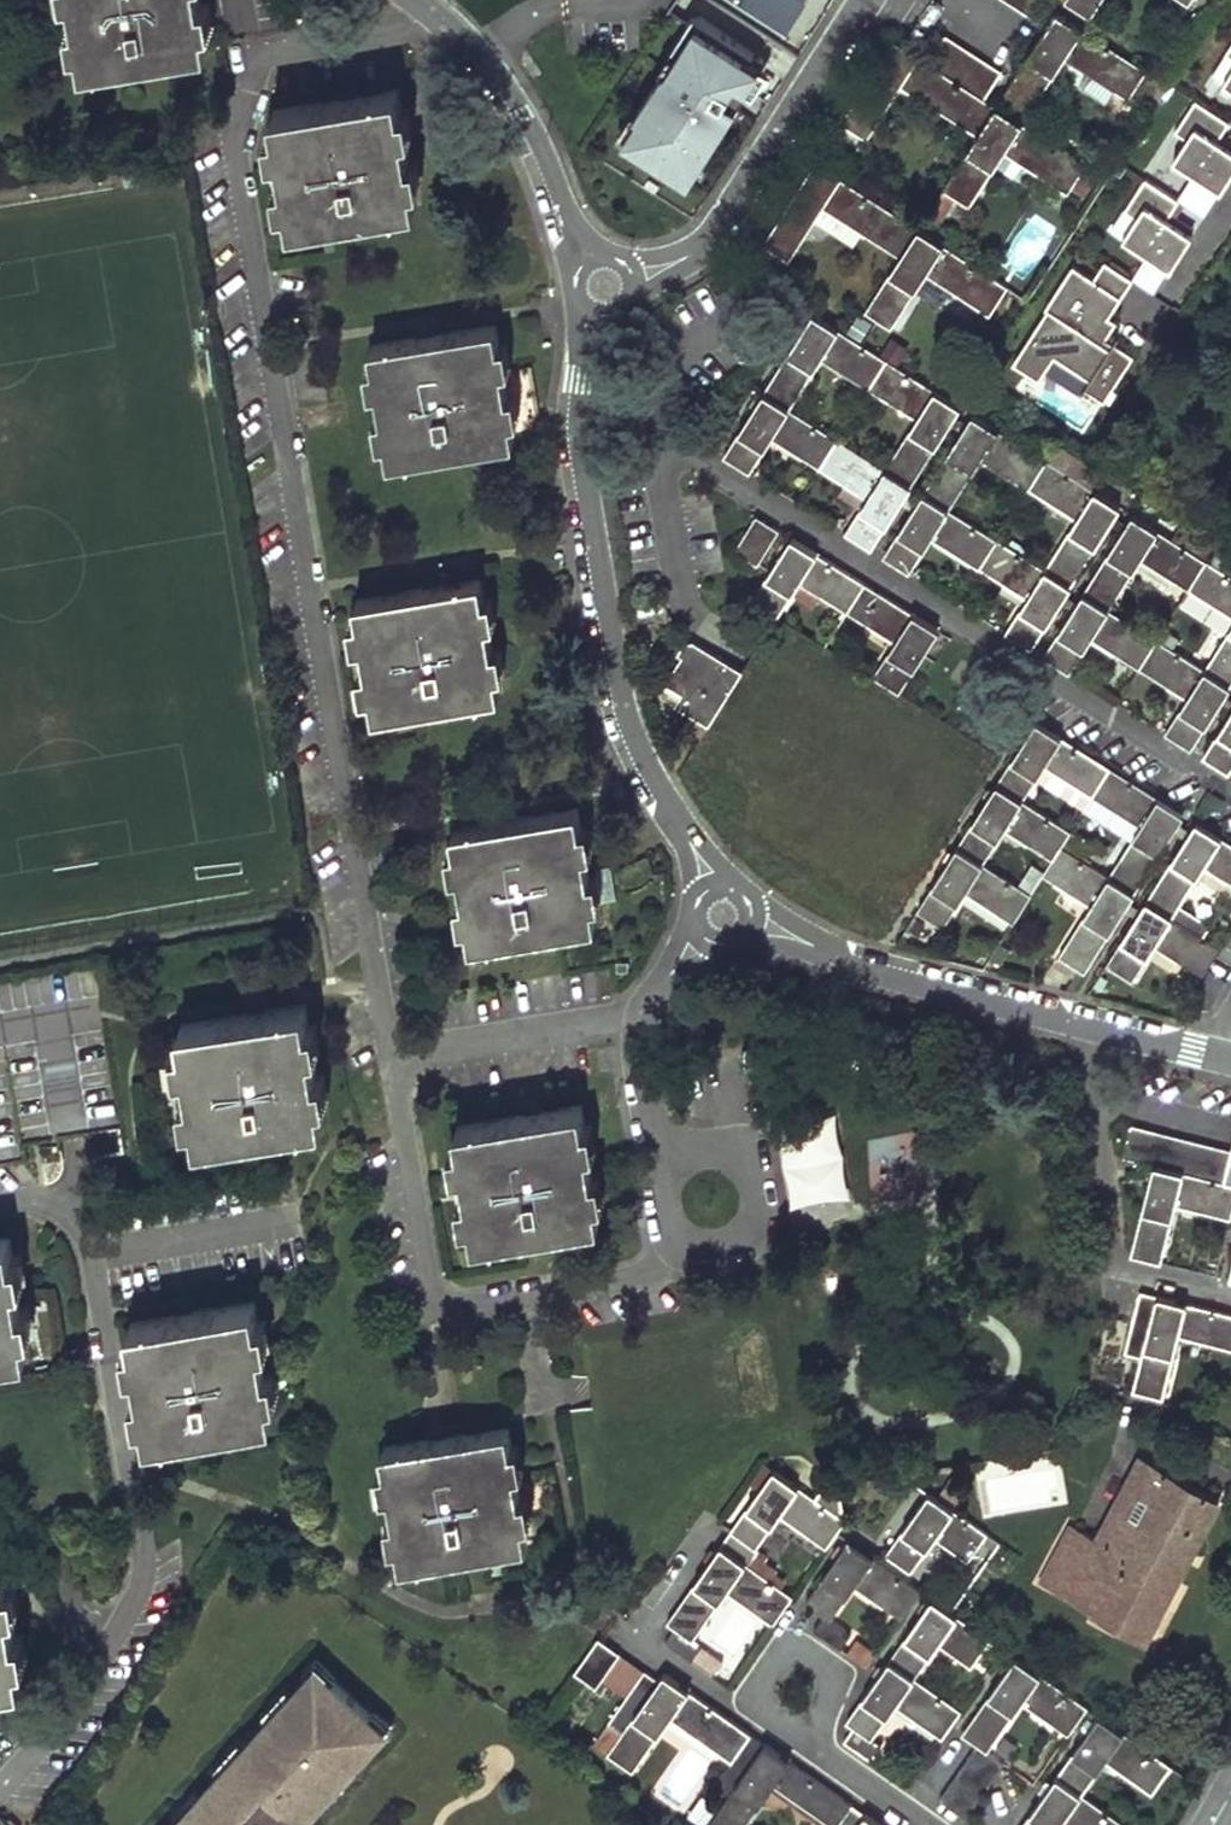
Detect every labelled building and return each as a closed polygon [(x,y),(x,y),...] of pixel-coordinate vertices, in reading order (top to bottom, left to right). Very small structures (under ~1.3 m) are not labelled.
[(197,0),(70,0),(81,64),(205,43),(197,0)] [(790,26),(807,0),(748,0),(790,26)] [(1048,0),(1007,0),(1036,19),(1048,0)] [(1090,16),(1101,0),(1066,0),(1090,16)] [(1212,10),(1219,0),(1196,0),(1212,10)] [(1057,11),(1027,58),(1053,74),(1056,69),(1083,27),(1057,11)] [(765,73),(690,27),(616,147),(690,193),(765,73)] [(1166,80),(1083,27),(1056,69),(1107,101),(1115,88),(1130,97),(1134,90),(1153,101),(1166,80)] [(979,134),(996,106),(984,98),(1002,70),(946,34),(929,61),(894,39),(830,138),(853,153),(862,139),(865,141),(901,85),(979,134)] [(1030,111),(1053,74),(1027,58),(1004,95),(1030,111)] [(416,207),(395,89),(270,111),(290,229),(416,207)] [(1221,190),(1230,174),(1230,148),(1218,139),(1229,122),(1195,99),(1175,131),(1187,138),(1173,159),(1221,190)] [(968,150),(994,167),(1004,151),(1022,123),(996,106),(979,134),(968,150)] [(1100,172),(1022,123),(1004,151),(1068,192),(1071,188),(1085,196),(1100,172)] [(969,205),(994,167),(968,150),(926,216),(936,223),(953,195),(969,205)] [(901,255),(919,228),(816,161),(764,243),(789,259),(815,220),(854,245),(863,231),(901,255)] [(1177,198),(1144,176),(1110,229),(1169,267),(1192,233),(1166,216),(1177,198)] [(901,255),(890,273),(915,289),(918,285),(944,244),(919,228),(901,255)] [(944,244),(918,285),(943,302),(952,288),(990,313),(1008,285),(944,244)] [(1110,316),(1134,277),(1107,261),(1095,279),(1074,265),(1013,362),(1039,379),(1055,355),(1092,378),(1085,388),(1105,400),(1134,354),(1114,342),(1119,336),(1110,331),(1117,320),(1110,316)] [(915,289),(890,273),(864,313),(889,329),(915,289)] [(821,357),(839,329),(813,313),(788,353),(814,369),(821,357)] [(488,328),(367,350),(387,463),(509,441),(488,328)] [(821,357),(870,388),(888,359),(839,329),(821,357)] [(789,408),(814,369),(788,353),(764,392),(789,408)] [(870,388),(918,418),(936,389),(888,359),(870,388)] [(918,418),(910,430),(936,446),(949,425),(961,405),(936,389),(918,418)] [(765,448),(772,436),(789,408),(764,392),(739,431),(765,448)] [(789,408),(772,436),(820,467),(837,438),(789,408)] [(981,458),(999,429),(974,413),(962,431),(948,453),(974,469),(981,458)] [(981,458),(1029,487),(1046,459),(1036,452),(1004,432),(999,429),(981,458)] [(886,469),(911,485),(936,446),(910,430),(886,469)] [(765,448),(739,431),(724,456),(749,472),(765,448)] [(837,438),(820,467),(845,483),(838,494),(861,508),(886,469),(837,438)] [(1029,487),(1078,518),(1096,490),(1107,473),(1057,442),(1053,449),(1046,459),(1029,487)] [(950,508),(974,469),(948,453),(924,492),(950,508)] [(861,508),(887,524),(911,485),(886,469),(861,508)] [(1078,518),(1071,530),(1096,546),(1121,505),(1096,490),(1078,518)] [(925,548),(932,537),(950,508),(924,492),(899,532),(925,548)] [(887,524),(861,508),(846,532),(872,548),(887,524)] [(950,508),(932,537),(980,567),(998,538),(950,508)] [(1141,557),(1159,529),(1134,513),(1108,553),(1134,569),(1141,557)] [(779,529),(757,515),(736,549),(758,562),(779,529)] [(1141,557),(1190,588),(1208,559),(1159,529),(1141,557)] [(1046,569),(1072,585),(1096,546),(1071,530),(1046,569)] [(925,548),(899,532),(884,556),(909,572),(925,548)] [(792,594),(817,554),(792,538),(767,578),(792,594)] [(998,538),(980,567),(1028,597),(1046,569),(998,538)] [(1230,613),(1230,551),(1218,543),(1208,559),(1190,588),(1230,613)] [(1110,608),(1134,569),(1108,553),(1084,592),(1110,608)] [(817,554),(792,594),(812,606),(820,594),(848,611),(865,583),(817,554)] [(1022,608),(1047,624),(1072,585),(1046,569),(1028,597),(1022,608)] [(792,594),(767,578),(752,602),(777,618),(792,594)] [(482,580),(358,599),(375,712),(499,692),(482,580)] [(865,583),(848,611),(896,641),(914,614),(865,583)] [(1085,647),(1092,636),(1110,608),(1084,592),(1059,631),(1085,647)] [(1047,624),(1022,608),(1007,632),(1032,648),(1047,624)] [(1110,608),(1092,636),(1140,667),(1158,638),(1110,608)] [(889,654),(914,670),(939,630),(914,614),(896,641),(889,654)] [(1230,684),(1230,630),(1206,669),(1230,684)] [(1085,647),(1059,631),(1044,656),(1070,672),(1085,647)] [(1158,638),(1140,667),(1189,697),(1206,669),(1158,638)] [(742,672),(692,641),(691,643),(686,640),(677,654),(682,657),(665,685),(682,696),(676,706),(697,719),(688,733),(699,740),(742,672)] [(914,670),(889,654),(874,678),(900,694),(914,670)] [(1207,724),(1230,686),(1230,684),(1206,669),(1189,697),(1182,708),(1207,724)] [(1207,724),(1182,708),(1167,732),(1192,748),(1207,724)] [(1220,732),(1230,739),(1230,714),(1220,732)] [(1037,720),(1012,760),(1038,777),(1045,765),(1063,737),(1037,720)] [(1220,732),(1204,756),(1230,772),(1230,771),(1230,739),(1220,732)] [(1045,765),(1093,795),(1110,767),(1063,737),(1045,765)] [(1023,801),(1038,777),(1012,760),(997,784),(1023,801)] [(1159,797),(1110,767),(1093,795),(1113,808),(1107,818),(1135,835),(1159,797)] [(972,824),(998,841),(1006,829),(1023,801),(997,784),(972,824)] [(1134,838),(1159,854),(1185,813),(1159,797),(1135,835),(1134,838)] [(1071,830),(1023,801),(1006,829),(1054,858),(1061,846),(1071,830)] [(594,922),(575,809),(451,829),(470,943),(594,922)] [(1171,861),(1198,878),(1206,865),(1223,837),(1196,820),(1171,861)] [(957,847),(984,864),(998,841),(972,824),(957,847)] [(1090,842),(1071,830),(1061,846),(1081,858),(1090,842)] [(1206,865),(1230,881),(1230,842),(1223,837),(1206,865)] [(1134,838),(1110,876),(1135,892),(1159,854),(1134,838)] [(1081,858),(1061,846),(1054,858),(1046,871),(1044,874),(1092,904),(1110,876),(1081,858)] [(932,887),(959,904),(966,893),(984,864),(957,847),(932,887)] [(1182,904),(1198,878),(1171,861),(1147,900),(1174,916),(1204,935),(1212,923),(1182,904)] [(1032,863),(1018,885),(1032,894),(1044,874),(1046,871),(1032,863)] [(1032,894),(1018,885),(984,864),(966,893),(1014,923),(1032,894)] [(1085,916),(1111,932),(1135,892),(1110,876),(1092,904),(1085,916)] [(959,904),(932,887),(917,911),(944,927),(959,904)] [(1174,916),(1147,900),(1122,940),(1148,956),(1156,945),(1174,916)] [(1111,932),(1085,916),(1060,956),(1086,972),(1111,932)] [(1174,916),(1156,945),(1205,975),(1222,947),(1204,935),(1174,916)] [(1148,956),(1122,940),(1107,963),(1134,980),(1148,956)] [(302,1007),(177,1026),(194,1139),(319,1120),(302,1007)] [(580,1105),(458,1126),(477,1237),(599,1216),(580,1105)] [(1177,1204),(1230,1218),(1230,1150),(1132,1124),(1124,1157),(1155,1165),(1185,1173),(1177,1204)] [(1185,1173),(1155,1165),(1144,1211),(1173,1219),(1177,1204),(1185,1173)] [(1173,1219),(1144,1211),(1132,1256),(1162,1263),(1173,1219)] [(6,1237),(0,1238),(0,1354),(24,1350),(6,1237)] [(1146,1349),(1159,1297),(1141,1292),(1126,1352),(1143,1356),(1134,1391),(1164,1398),(1175,1356),(1146,1349)] [(1146,1349),(1175,1356),(1180,1336),(1188,1304),(1159,1297),(1146,1349)] [(251,1303),(128,1323),(147,1436),(269,1416),(251,1303)] [(1188,1304),(1180,1336),(1230,1349),(1230,1315),(1188,1304)] [(505,1427),(383,1448),(403,1561),(526,1541),(505,1427)] [(984,1467),(992,1512),(1059,1500),(1050,1454),(984,1467)] [(1223,1506),(1137,1459),(1094,1540),(1068,1526),(1037,1583),(1093,1613),(1090,1619),(1146,1649),(1223,1506)] [(759,1492),(774,1470),(763,1463),(748,1484),(759,1492)] [(772,1528),(780,1516),(800,1488),(774,1470),(759,1492),(746,1510),(772,1528)] [(830,1488),(821,1503),(847,1521),(841,1487),(830,1488)] [(800,1488),(780,1516),(827,1549),(847,1521),(821,1503),(800,1488)] [(937,1538),(955,1512),(930,1494),(903,1532),(928,1550),(937,1538)] [(746,1564),(781,1589),(790,1576),(766,1560),(769,1557),(758,1549),(772,1528),(746,1510),(721,1547),(746,1564)] [(955,1512),(937,1538),(969,1561),(988,1535),(955,1512)] [(928,1550),(903,1532),(887,1556),(911,1573),(928,1550)] [(857,1585),(875,1559),(848,1541),(821,1580),(847,1599),(857,1585)] [(693,1586),(719,1603),(727,1591),(746,1564),(721,1547),(693,1586)] [(875,1559),(857,1585),(902,1617),(920,1591),(875,1559)] [(1,1564),(0,1564),(0,1681),(19,1678),(1,1564)] [(746,1564),(727,1591),(774,1624),(793,1596),(781,1589),(746,1564)] [(847,1599),(821,1580),(805,1602),(823,1615),(814,1628),(841,1647),(851,1633),(833,1620),(847,1599)] [(719,1603),(693,1586),(668,1623),(675,1628),(666,1642),(722,1682),(729,1672),(720,1665),(724,1660),(694,1639),(719,1603)] [(931,1657),(940,1645),(958,1619),(933,1601),(906,1638),(931,1657)] [(990,1641),(958,1619),(940,1645),(971,1667),(990,1641)] [(621,1652),(599,1637),(575,1671),(597,1686),(621,1652)] [(915,1679),(931,1657),(906,1638),(890,1661),(915,1679)] [(857,1639),(847,1653),(868,1667),(878,1653),(857,1639)] [(888,1718),(896,1705),(915,1679),(890,1661),(862,1699),(888,1718)] [(1016,1661),(990,1697),(1015,1715),(1023,1703),(1040,1678),(1016,1661)] [(171,1824),(297,1824),(325,1795),(320,1790),(344,1764),(349,1769),(385,1730),(318,1667),(295,1693),(298,1696),(275,1721),(271,1717),(246,1745),(250,1749),(227,1774),(222,1770),(198,1796),(204,1801),(183,1823),(178,1818),(171,1824)] [(632,1713),(657,1677),(644,1668),(593,1741),(631,1768),(657,1730),(632,1713)] [(668,1714),(687,1688),(662,1670),(657,1677),(632,1713),(657,1730),(668,1714)] [(1086,1710),(1040,1678),(1023,1703),(1069,1735),(1086,1710)] [(961,1712),(915,1679),(896,1705),(942,1738),(961,1712)] [(687,1688),(668,1714),(731,1758),(714,1782),(729,1792),(733,1785),(764,1742),(687,1688)] [(989,1752),(1015,1715),(990,1697),(963,1736),(978,1746),(941,1799),(967,1818),(1005,1763),(989,1752)] [(873,1738),(888,1718),(862,1699),(846,1722),(855,1728),(845,1742),(871,1761),(883,1745),(873,1738)] [(1099,1773),(1106,1762),(1124,1737),(1099,1719),(1074,1755),(1099,1773)] [(1124,1737),(1106,1762),(1152,1794),(1170,1769),(1124,1737)] [(773,1782),(789,1759),(764,1742),(733,1785),(759,1803),(773,1782)] [(1083,1796),(1099,1773),(1074,1755),(1058,1778),(1083,1796)] [(773,1782),(834,1824),(856,1824),(865,1812),(789,1759),(773,1782)] [(1030,1817),(1041,1824),(1062,1824),(1064,1822),(1083,1796),(1058,1778),(1030,1817)] [(729,1792),(707,1822),(711,1824),(743,1824),(759,1803),(733,1785),(729,1792)] [(1083,1796),(1064,1822),(1068,1824),(1124,1824),(1083,1796)] [(865,1812),(856,1824),(883,1824),(865,1812)] [(0,1816),(0,1824),(10,1824),(0,1816)]
